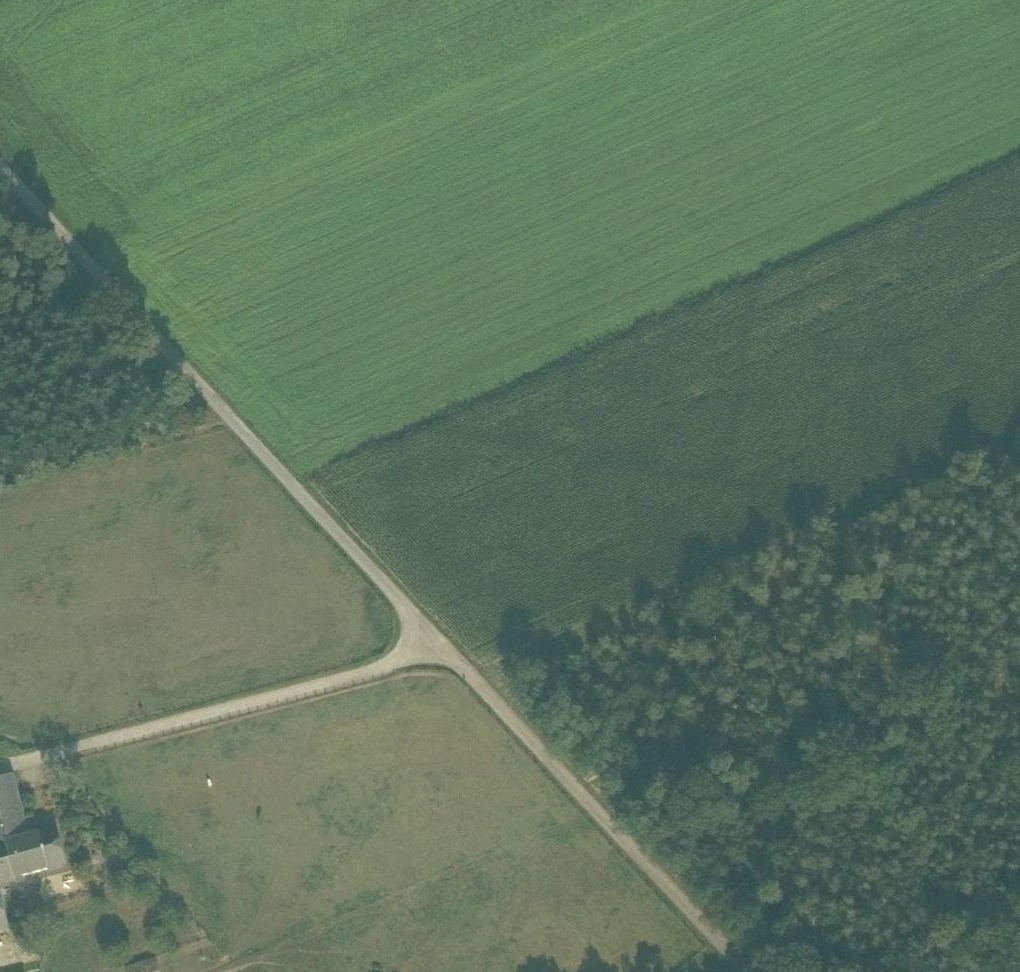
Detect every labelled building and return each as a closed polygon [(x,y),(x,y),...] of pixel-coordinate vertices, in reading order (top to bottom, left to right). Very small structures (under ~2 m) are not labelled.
[(0,778),(0,846),(30,837),(13,775),(0,778)] [(0,846),(0,883),(65,865),(55,830),(30,837),(0,846)] [(9,927),(0,892),(0,930),(9,927)] [(125,969),(126,971),(159,971),(156,960),(125,969)]
